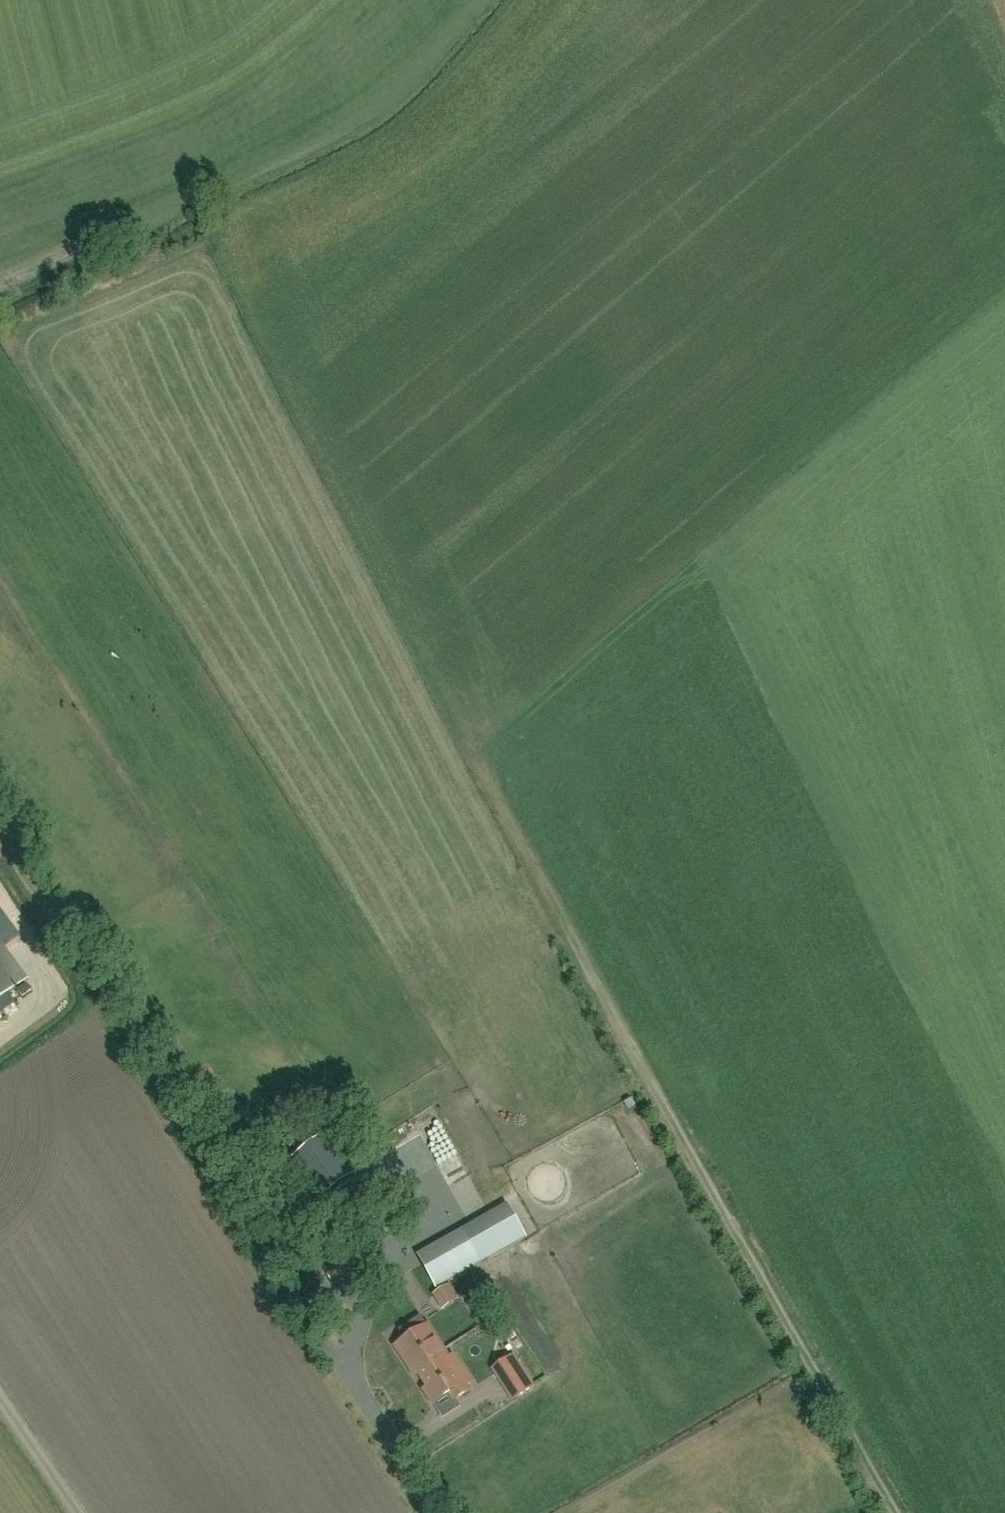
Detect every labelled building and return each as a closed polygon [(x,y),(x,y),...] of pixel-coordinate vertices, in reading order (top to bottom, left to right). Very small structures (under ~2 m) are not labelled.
[(25,980),(0,945),(0,998),(25,980)] [(431,1147),(453,1139),(445,1117),(423,1125),(431,1147)] [(332,1128),(279,1166),(303,1200),(356,1162),(332,1128)] [(511,1211),(422,1261),(437,1287),(484,1260),(485,1261),(526,1238),(511,1211)] [(365,1236),(353,1243),(364,1259),(376,1252),(365,1236)] [(411,1359),(420,1374),(429,1388),(425,1391),(433,1404),(450,1394),(454,1400),(469,1390),(428,1326),(427,1327),(421,1317),(400,1331),(406,1340),(396,1347),(406,1362),(411,1359)] [(514,1357),(497,1368),(517,1398),(533,1387),(514,1357)]
